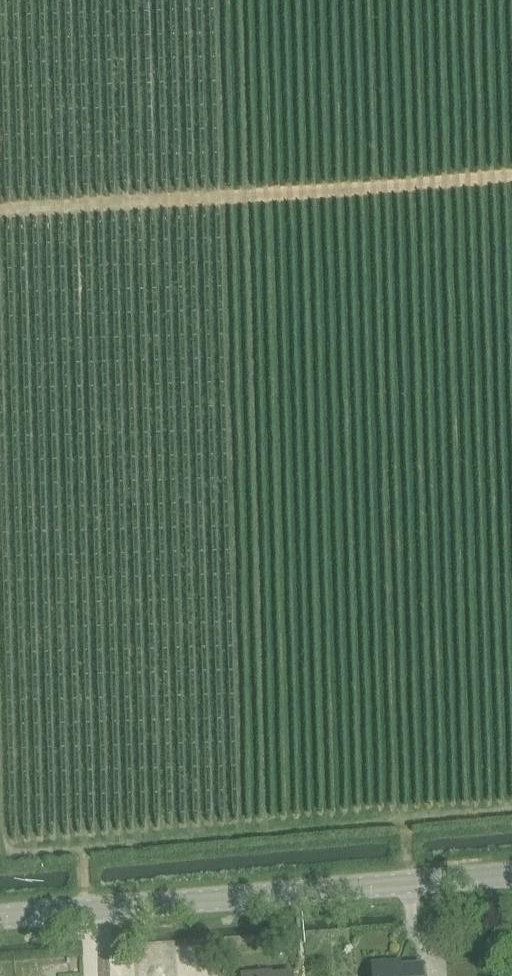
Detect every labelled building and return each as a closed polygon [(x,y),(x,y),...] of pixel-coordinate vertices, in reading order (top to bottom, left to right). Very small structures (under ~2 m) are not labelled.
[(421,966),(393,968),(392,963),(371,964),(372,975),(422,975),(421,966)]
